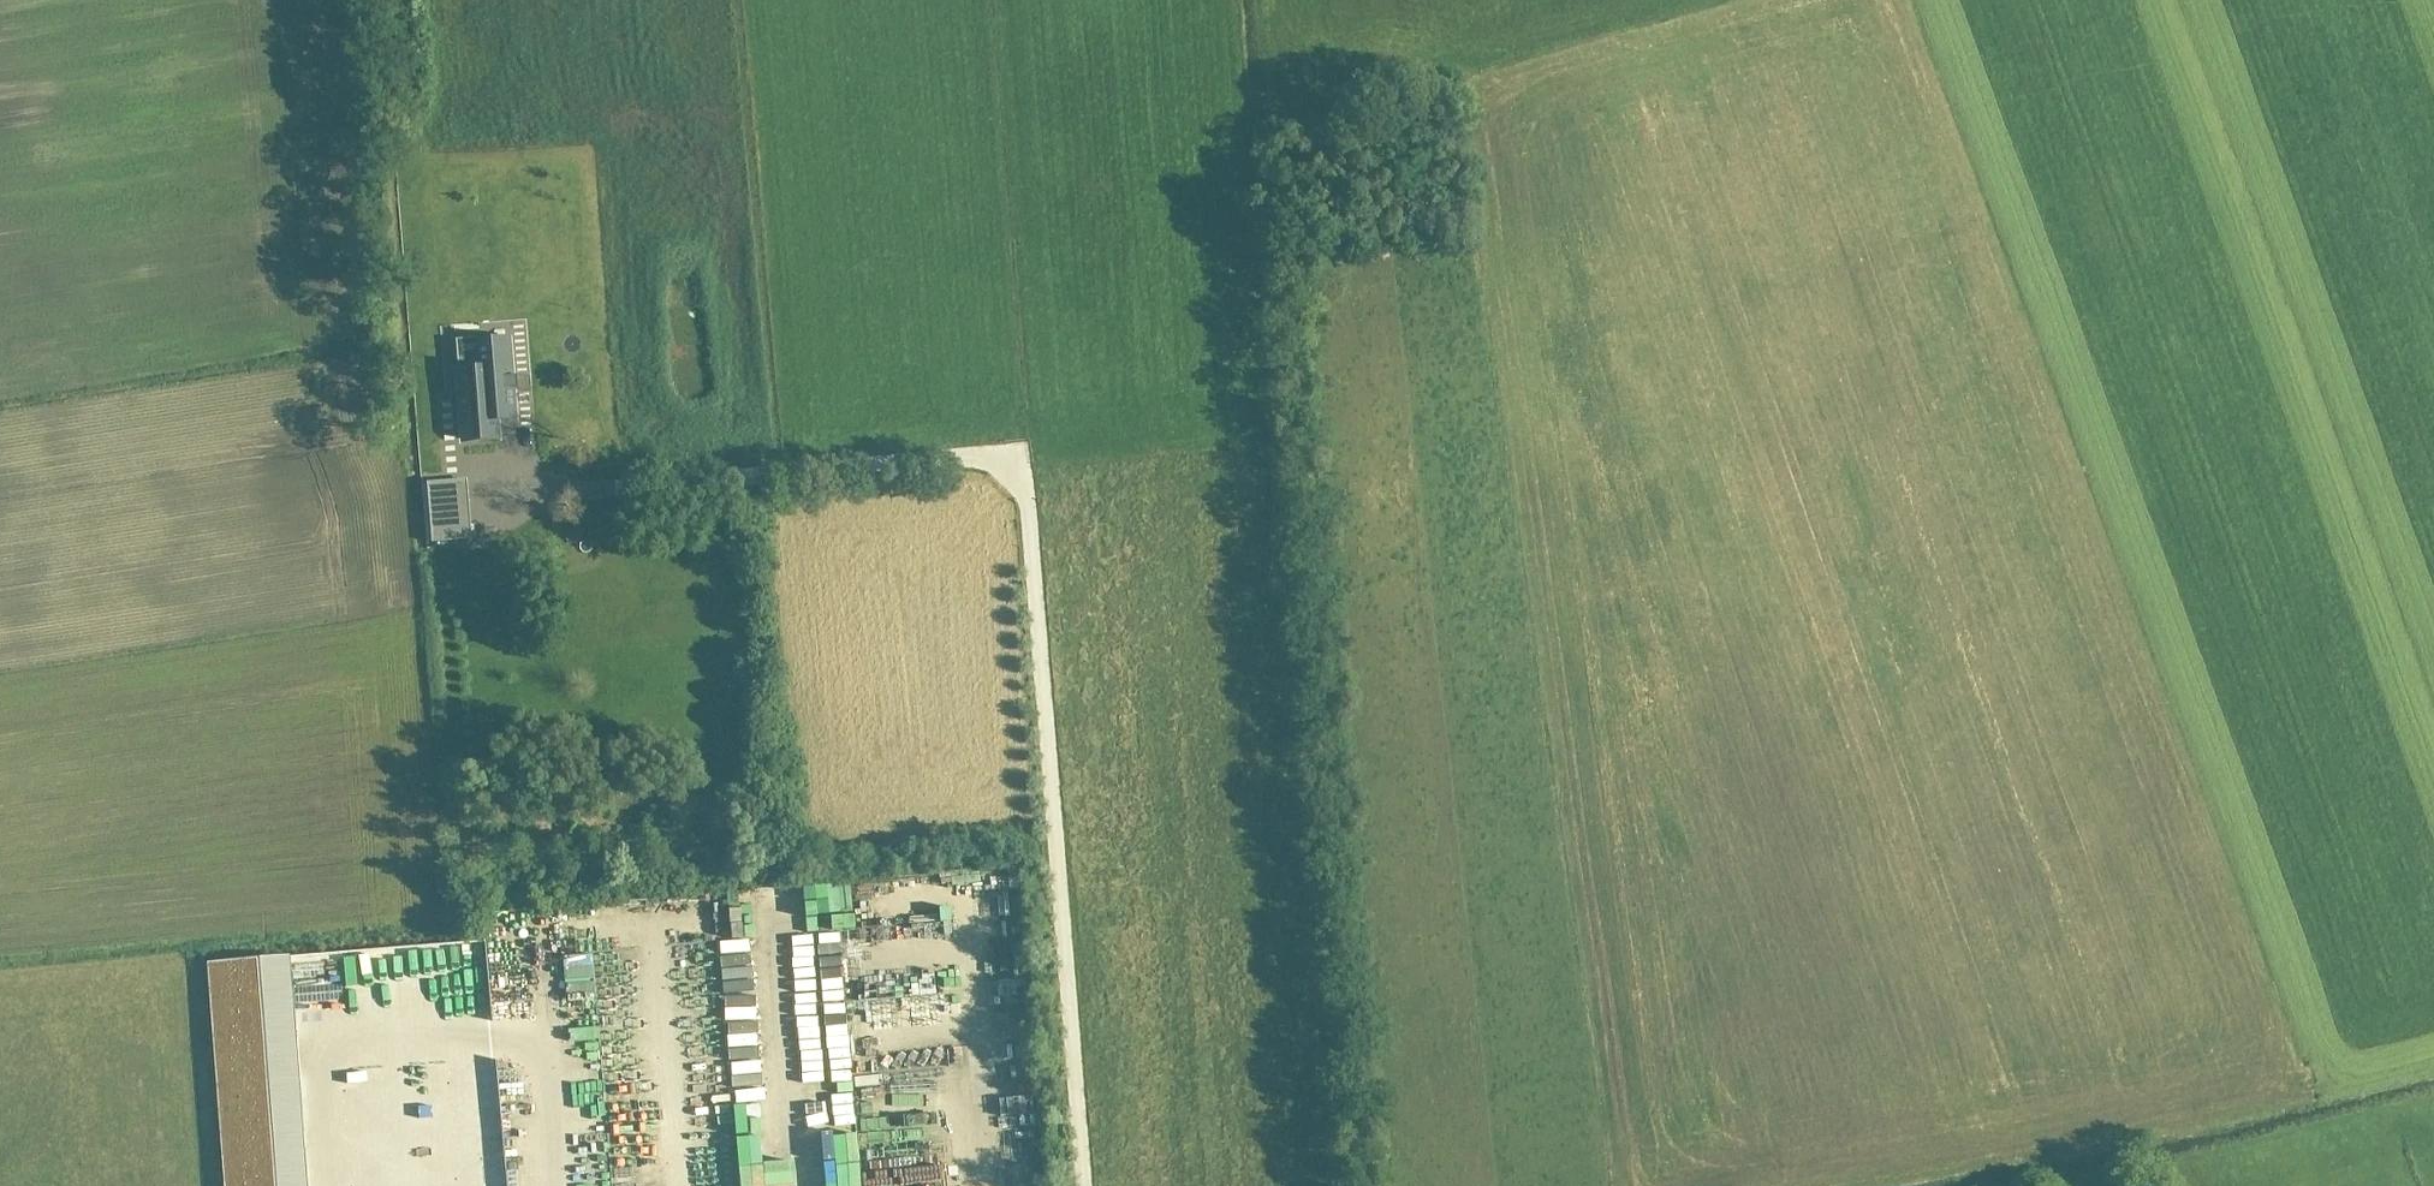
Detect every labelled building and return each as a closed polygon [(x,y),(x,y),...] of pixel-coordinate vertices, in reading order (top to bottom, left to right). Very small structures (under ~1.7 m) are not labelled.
[(509,379),(506,343),(478,345),(479,359),(455,361),(462,442),(495,439),(493,420),(512,419),(509,391),(509,379)] [(466,509),(464,482),(425,486),(427,512),(466,509)] [(834,879),(835,906),(867,905),(866,878),(834,879)] [(871,920),(898,916),(897,904),(869,908),(871,920)] [(935,917),(933,905),(908,908),(910,920),(935,917)] [(814,984),(843,982),(842,969),(838,969),(837,954),(812,955),(814,984)] [(700,1005),(702,1026),(724,1023),(721,1003),(700,1005)] [(845,1024),(844,1007),(815,1008),(815,1025),(845,1024)] [(728,1061),(738,1061),(739,1035),(728,1035),(728,1061)] [(707,1072),(728,1072),(726,1038),(706,1038),(707,1072)] [(821,1068),(822,1093),(853,1091),(852,1066),(821,1068)] [(958,1071),(861,1075),(862,1097),(958,1093),(958,1071)] [(732,1085),(713,1085),(712,1131),(731,1131),(732,1085)] [(717,1156),(737,1155),(737,1135),(716,1136),(717,1156)] [(944,1161),(941,1136),(923,1138),(926,1163),(944,1161)]
